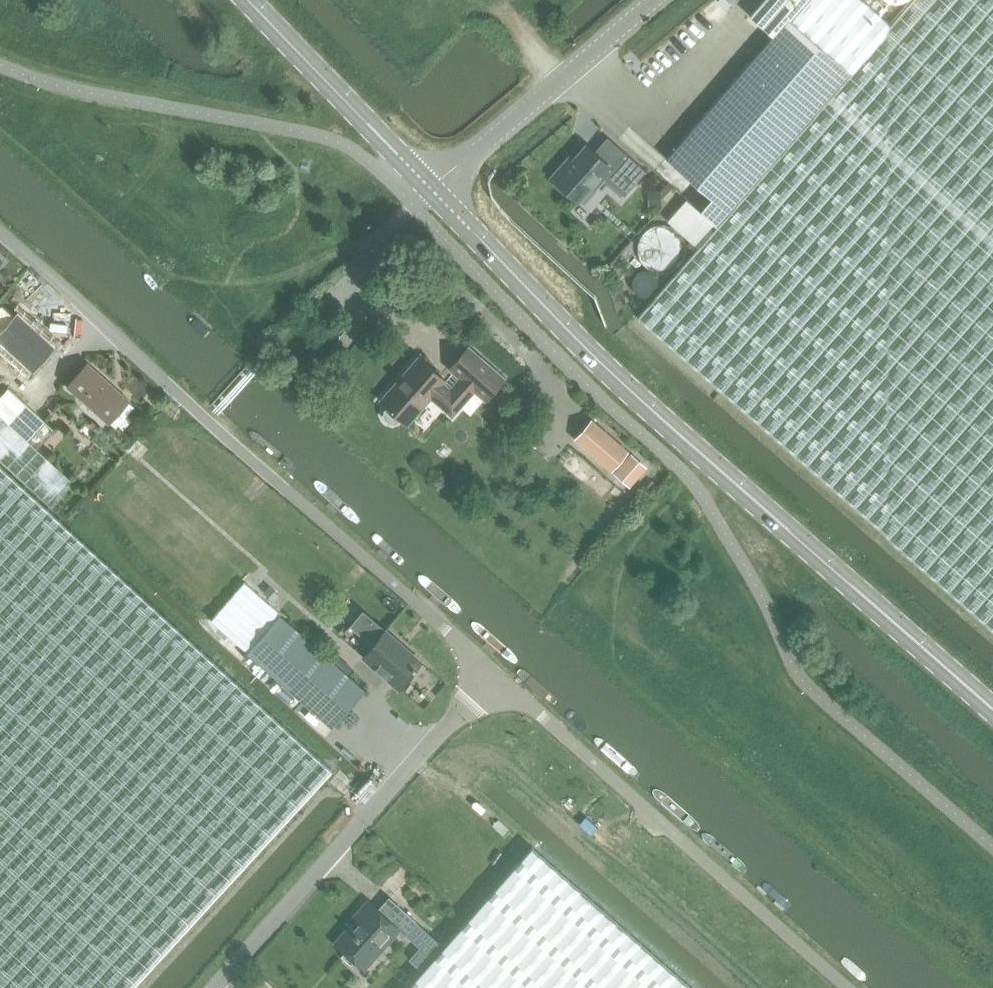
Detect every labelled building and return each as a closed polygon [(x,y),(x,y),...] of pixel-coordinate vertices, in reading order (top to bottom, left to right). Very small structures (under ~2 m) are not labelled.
[(638,315),(992,626),(992,0),(913,0),(892,25),(698,247),(638,315)] [(666,157),(711,197),(700,210),(686,198),(667,220),(698,247),(892,25),(864,0),(762,0),(750,16),(772,35),(666,157)] [(567,191),(578,200),(591,185),(595,188),(605,177),(625,195),(646,171),(608,138),(596,152),(587,144),(567,167),(563,163),(551,177),(555,180),(553,183),(565,193),(567,191)] [(661,190),(648,190),(648,206),(662,205),(661,190)] [(675,242),(673,233),(671,229),(668,225),(664,222),(660,220),(652,218),(646,218),(641,220),(635,224),(631,228),(629,232),(627,237),(627,241),(627,246),(629,251),(631,255),(634,258),(641,264),(649,266),(654,266),(659,264),(663,262),(667,259),(670,256),(673,251),(674,248),(675,242)] [(55,346),(18,314),(0,333),(0,339),(34,368),(55,346)] [(431,396),(452,414),(475,389),(486,399),(504,378),(468,346),(450,367),(461,377),(450,388),(443,382),(446,379),(419,356),(381,400),(388,406),(385,410),(384,414),(385,418),(389,421),(393,422),(397,421),(401,419),(407,423),(431,396)] [(108,423),(128,400),(87,363),(68,385),(108,423)] [(17,412),(26,403),(9,387),(0,396),(0,430),(17,412)] [(0,430),(0,459),(51,506),(73,481),(36,447),(45,438),(54,428),(26,403),(17,412),(0,430)] [(574,440),(610,471),(628,451),(591,419),(574,440)] [(631,454),(614,474),(628,487),(645,467),(631,454)] [(331,763),(51,506),(0,459),(0,987),(128,987),(331,763)] [(244,582),(211,619),(247,651),(246,652),(331,726),(364,689),(278,615),(280,613),(244,582)] [(399,686),(416,666),(421,661),(384,629),(363,654),(399,686)] [(531,847),(406,987),(691,987),(531,847)] [(405,934),(416,921),(389,897),(378,909),(374,905),(353,928),(349,925),(334,942),(364,968),(399,929),(405,934)] [(416,921),(405,934),(429,955),(440,942),(416,921)]
